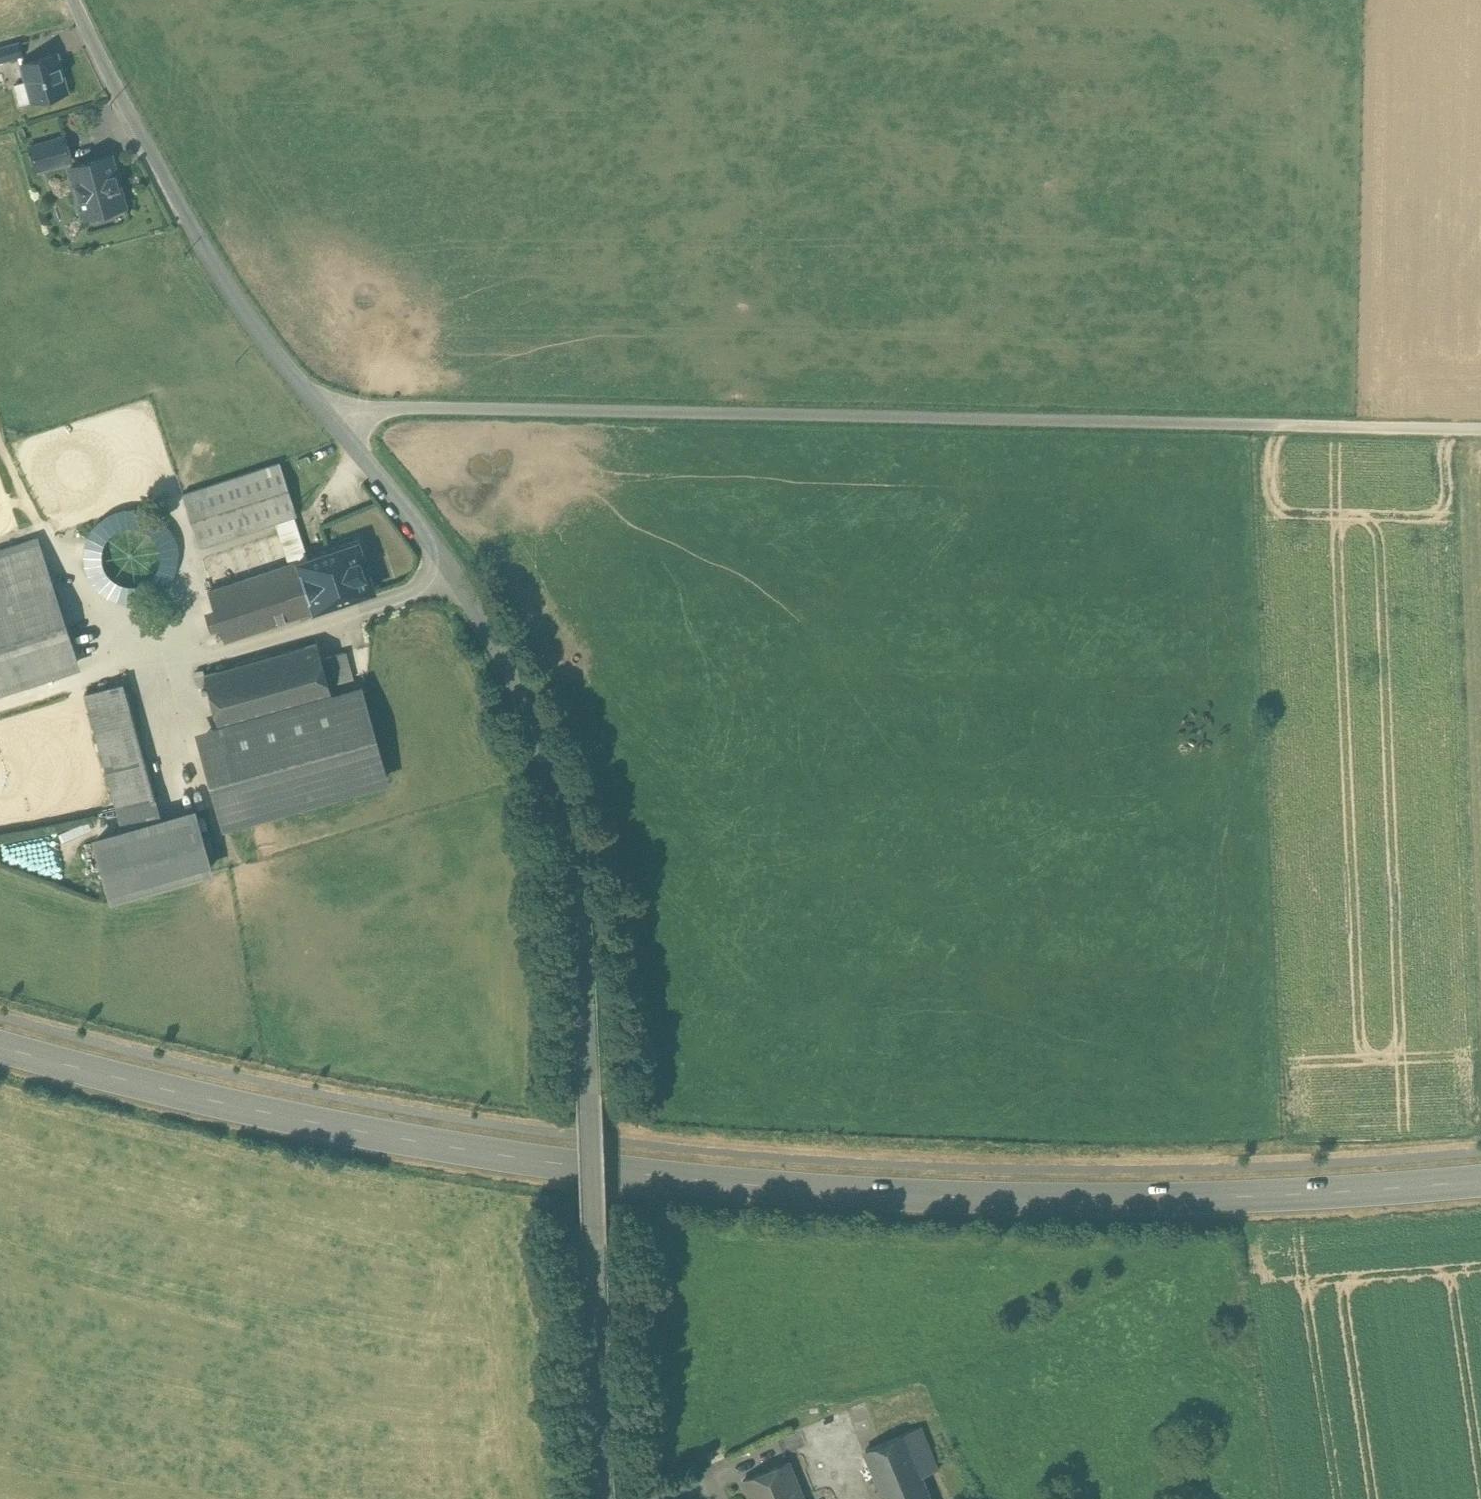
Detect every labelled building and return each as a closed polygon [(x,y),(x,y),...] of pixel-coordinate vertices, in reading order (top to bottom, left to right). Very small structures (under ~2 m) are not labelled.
[(0,48),(0,61),(23,55),(19,42),(0,48)] [(58,53),(20,64),(31,101),(69,91),(58,53)] [(65,136),(30,146),(36,169),(71,160),(65,136)] [(110,156),(71,166),(85,216),(124,206),(110,156)] [(280,463),(183,494),(200,548),(297,515),(280,463)] [(140,594),(139,584),(181,577),(172,520),(148,524),(146,510),(82,520),(96,601),(140,594)] [(296,522),(278,528),(290,564),(208,592),(225,641),(327,607),(326,604),(309,561),(296,522)] [(0,554),(0,689),(76,665),(36,542),(0,554)] [(353,547),(309,561),(326,604),(367,590),(353,547)] [(318,643),(205,675),(219,729),(332,697),(329,686),(322,659),(318,643)] [(347,652),(322,659),(329,686),(354,679),(347,652)] [(124,682),(85,693),(117,809),(156,798),(124,682)] [(332,697),(219,729),(221,734),(202,740),(225,824),(385,780),(361,695),(334,703),(332,697)] [(156,798),(117,809),(124,832),(162,821),(156,798)] [(124,832),(97,840),(113,898),(209,871),(193,812),(162,821),(124,832)] [(866,1450),(885,1498),(951,1498),(922,1427),(866,1450)] [(745,1481),(752,1498),(797,1498),(802,1497),(788,1463),(745,1481)]
